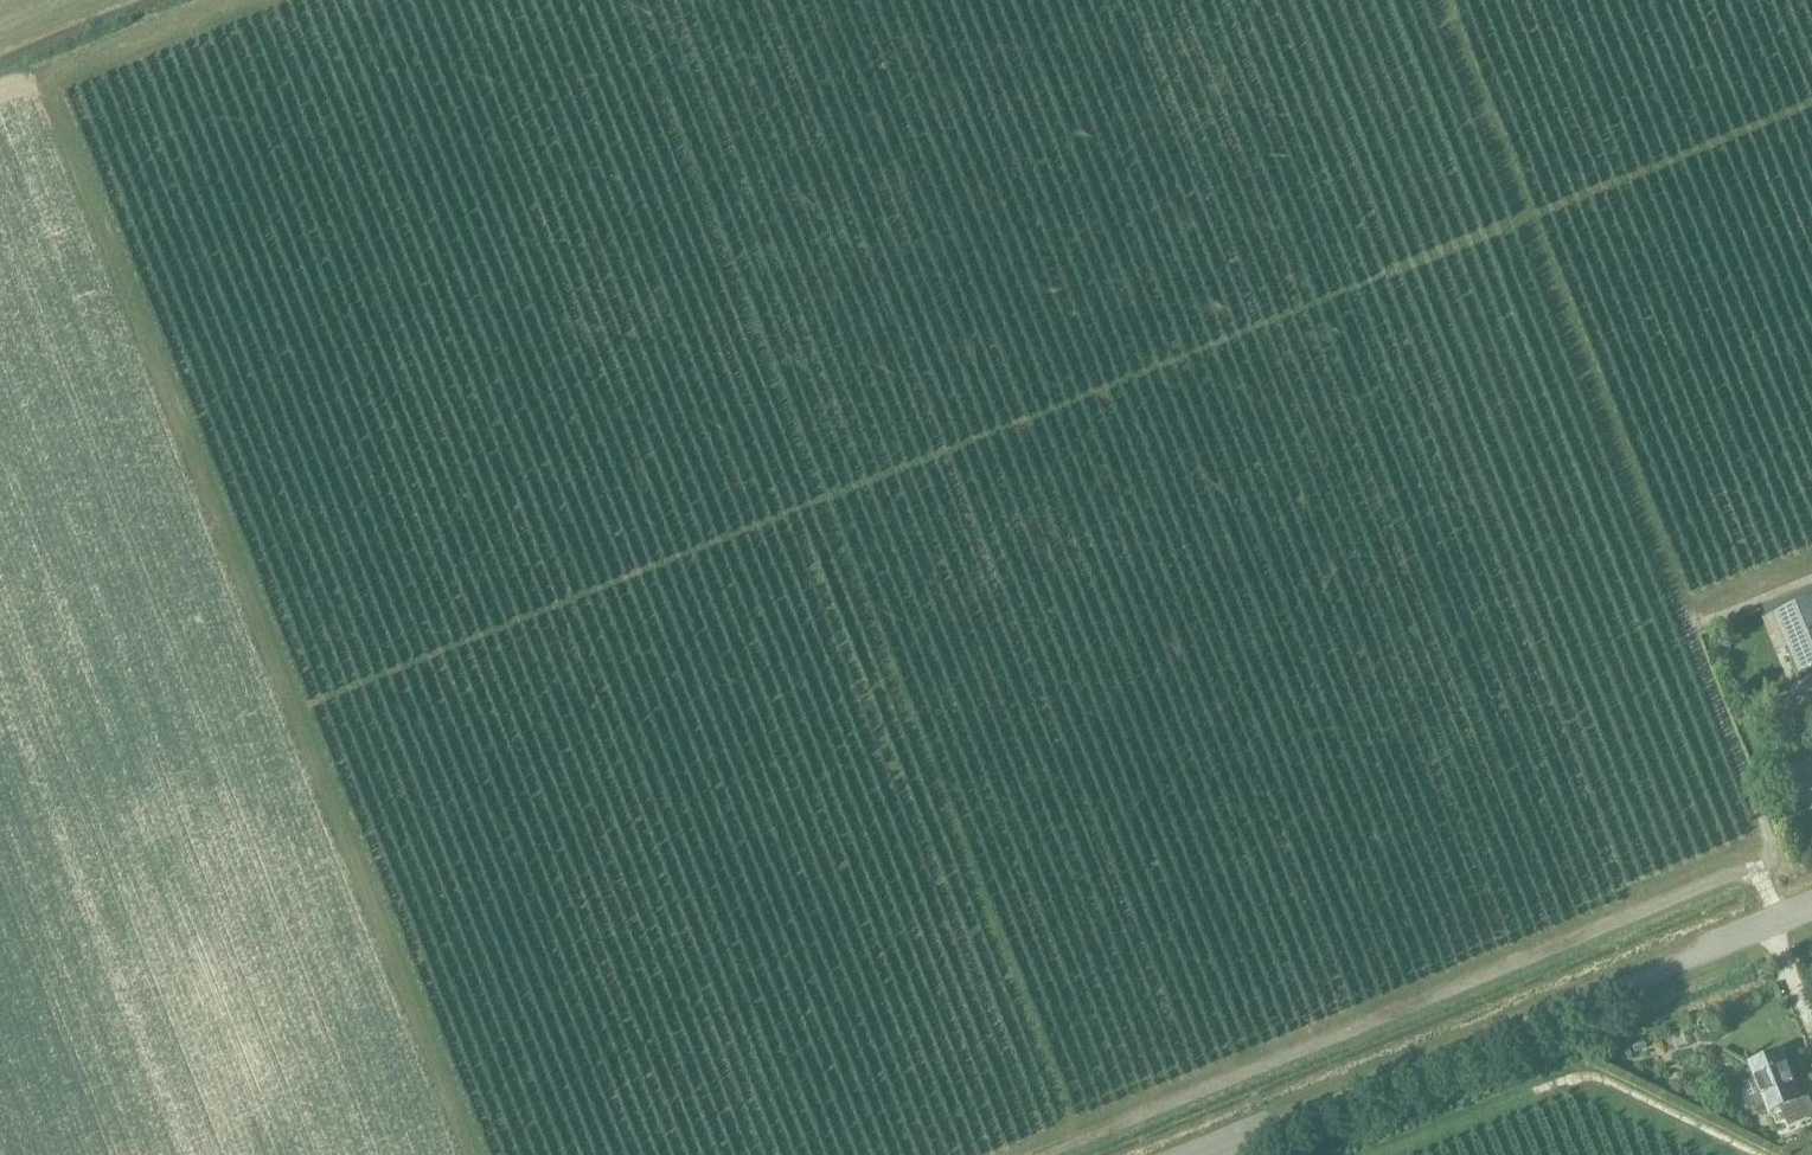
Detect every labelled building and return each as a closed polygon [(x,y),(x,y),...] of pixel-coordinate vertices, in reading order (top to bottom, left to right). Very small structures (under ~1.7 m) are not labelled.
[(1773,614),(1797,673),(1811,668),(1811,598),(1773,614)] [(1786,1125),(1804,1118),(1797,1100),(1798,1100),(1778,1051),(1748,1063),(1767,1112),(1779,1107),(1786,1125)]
